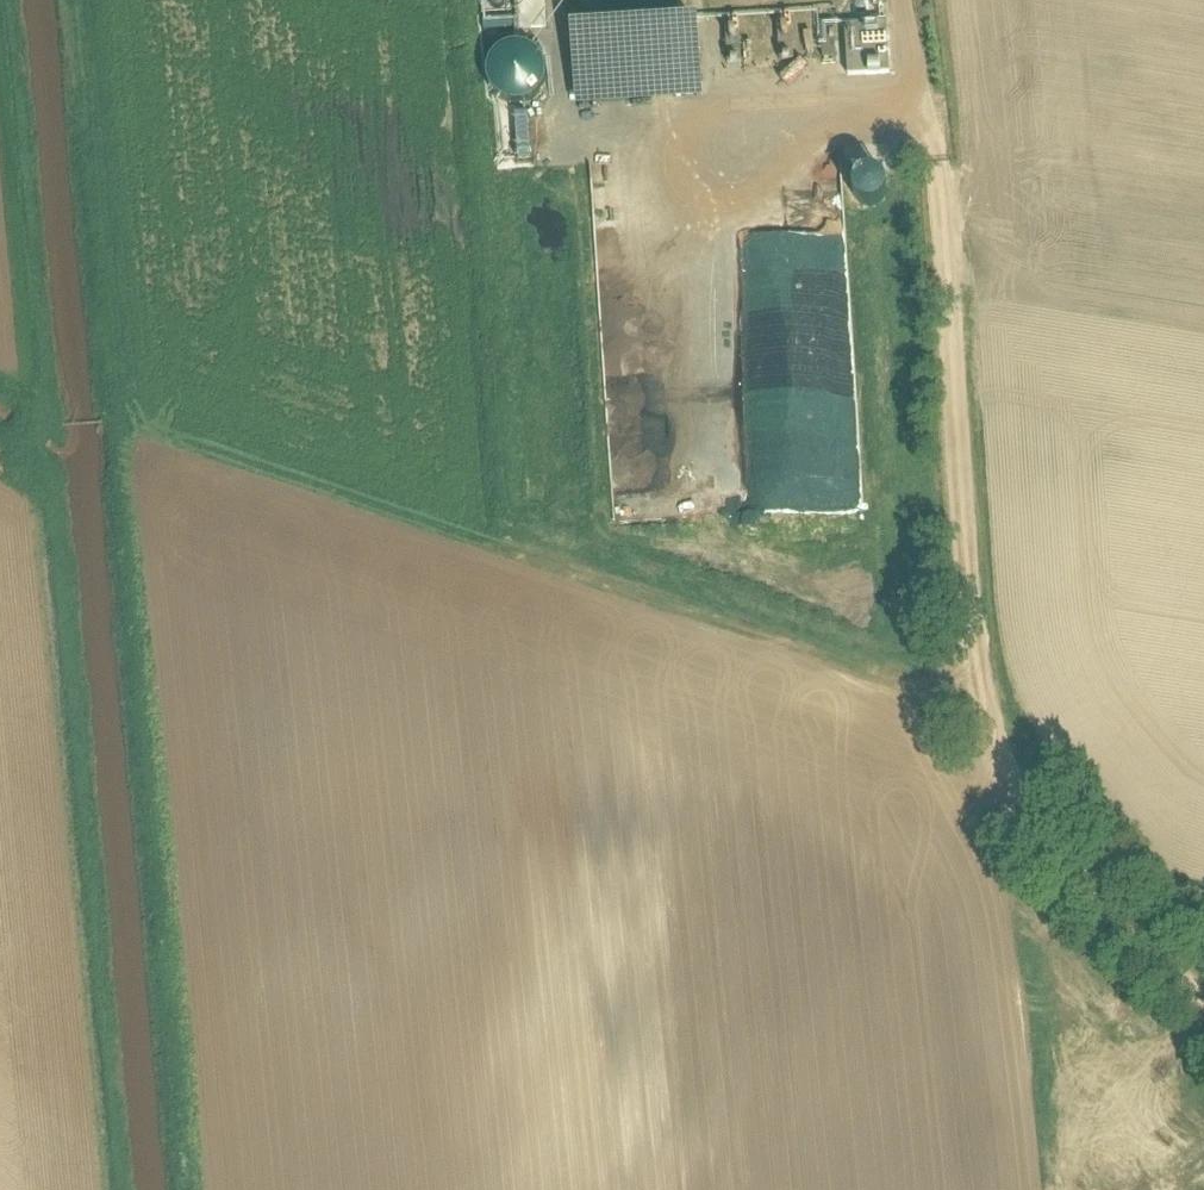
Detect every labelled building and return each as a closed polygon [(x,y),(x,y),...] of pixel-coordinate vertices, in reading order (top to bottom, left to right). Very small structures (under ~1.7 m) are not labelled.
[(689,16),(566,28),(573,109),(697,97),(689,16)] [(838,78),(892,74),(889,22),(835,25),(838,78)] [(540,83),(540,73),(537,64),(530,57),(522,52),(512,50),(502,52),(494,57),(488,64),(484,73),(484,83),(487,92),(492,99),(499,105),(508,107),(517,107),(525,104),(532,99),(538,92),(540,83)] [(511,116),(514,160),(527,159),(525,115),(511,116)] [(848,357),(845,308),(781,312),(783,338),(775,338),(774,326),(773,326),(774,342),(758,343),(757,326),(748,326),(749,343),(736,344),(738,366),(764,365),(763,352),(780,351),(780,357),(801,355),(801,360),(848,357)]
